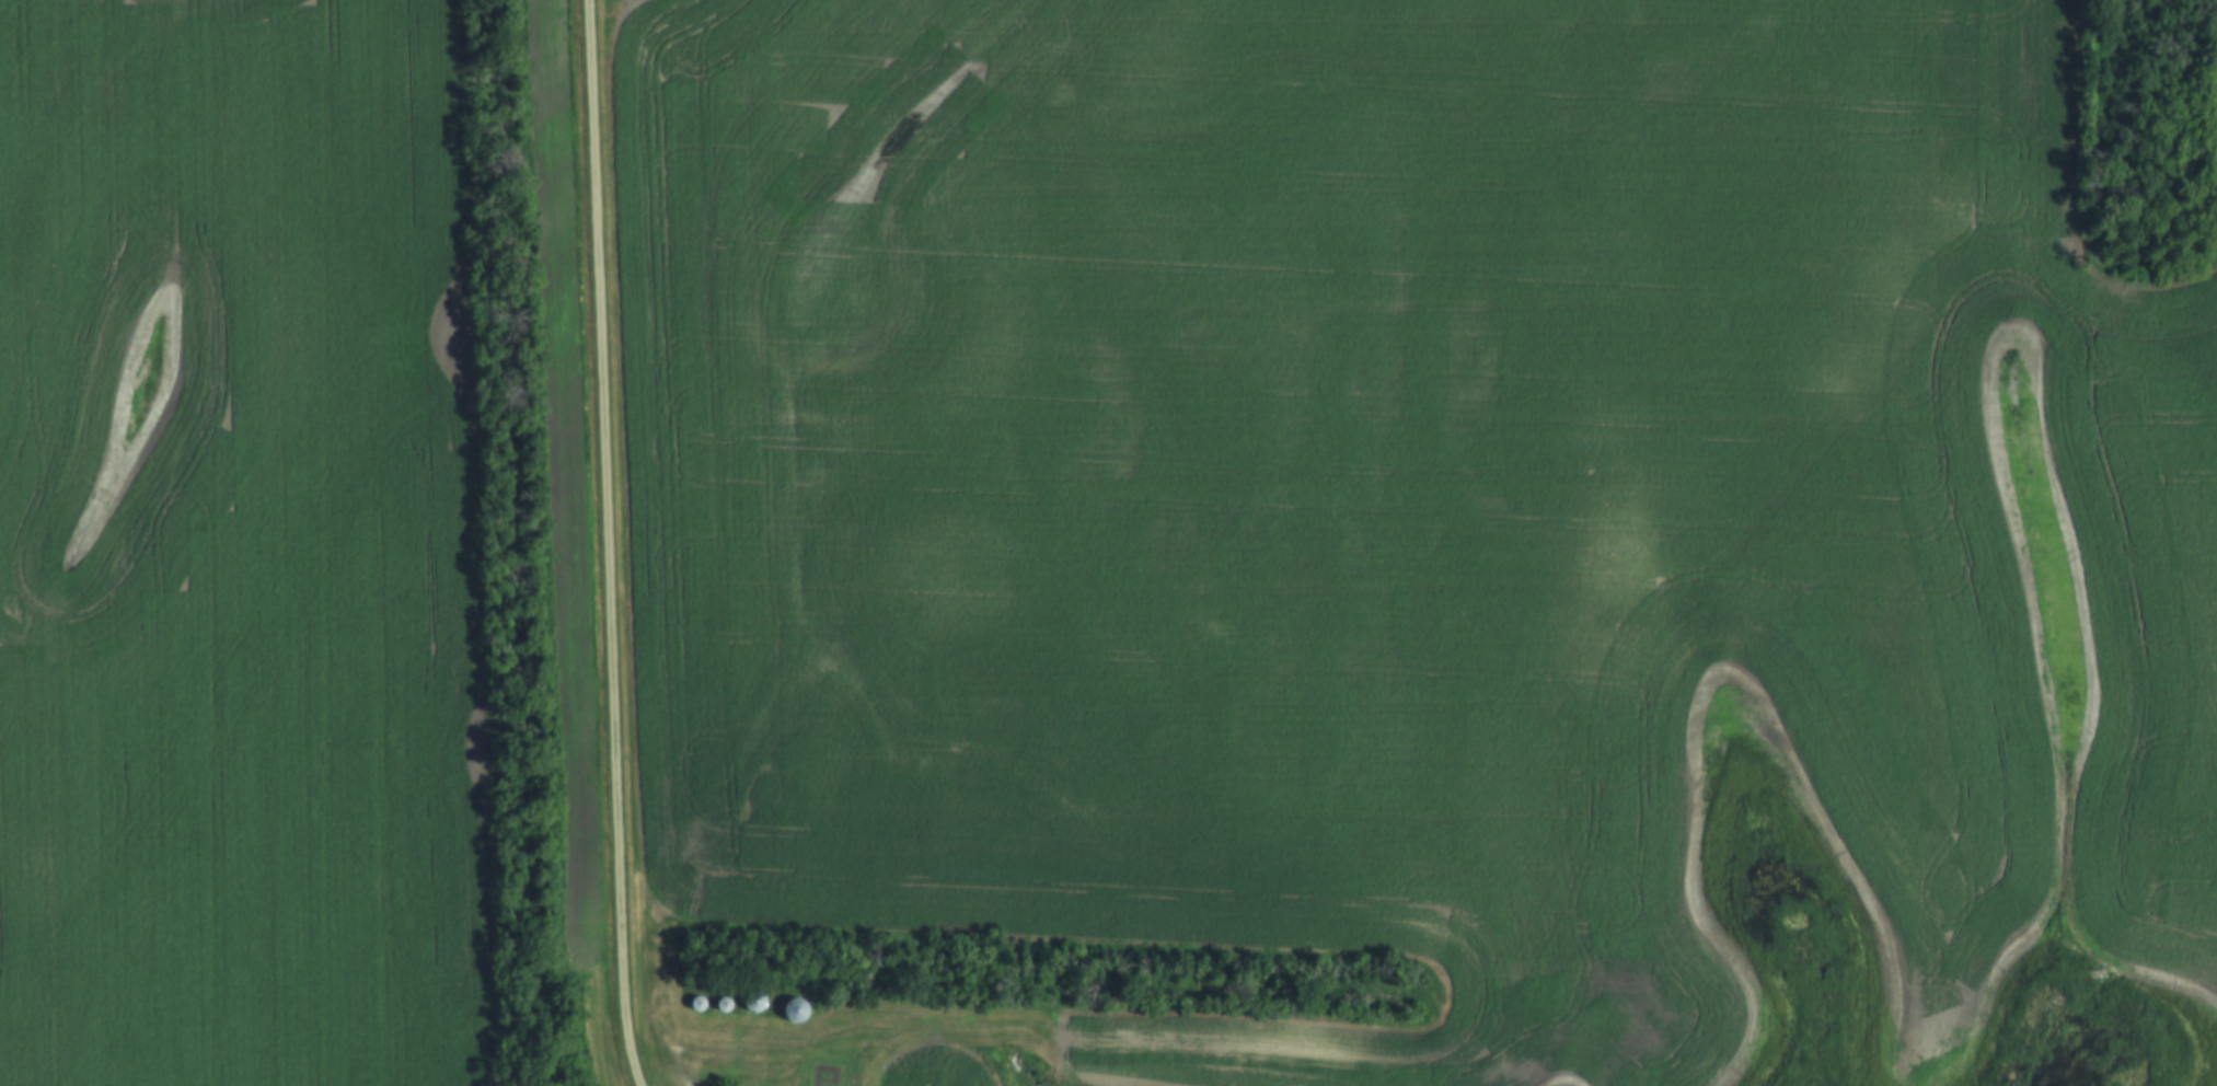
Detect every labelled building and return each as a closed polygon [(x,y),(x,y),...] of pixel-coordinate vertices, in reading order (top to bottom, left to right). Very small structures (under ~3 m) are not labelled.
[(788,997),(779,1016),(797,1025),(806,1006),(788,997)]
